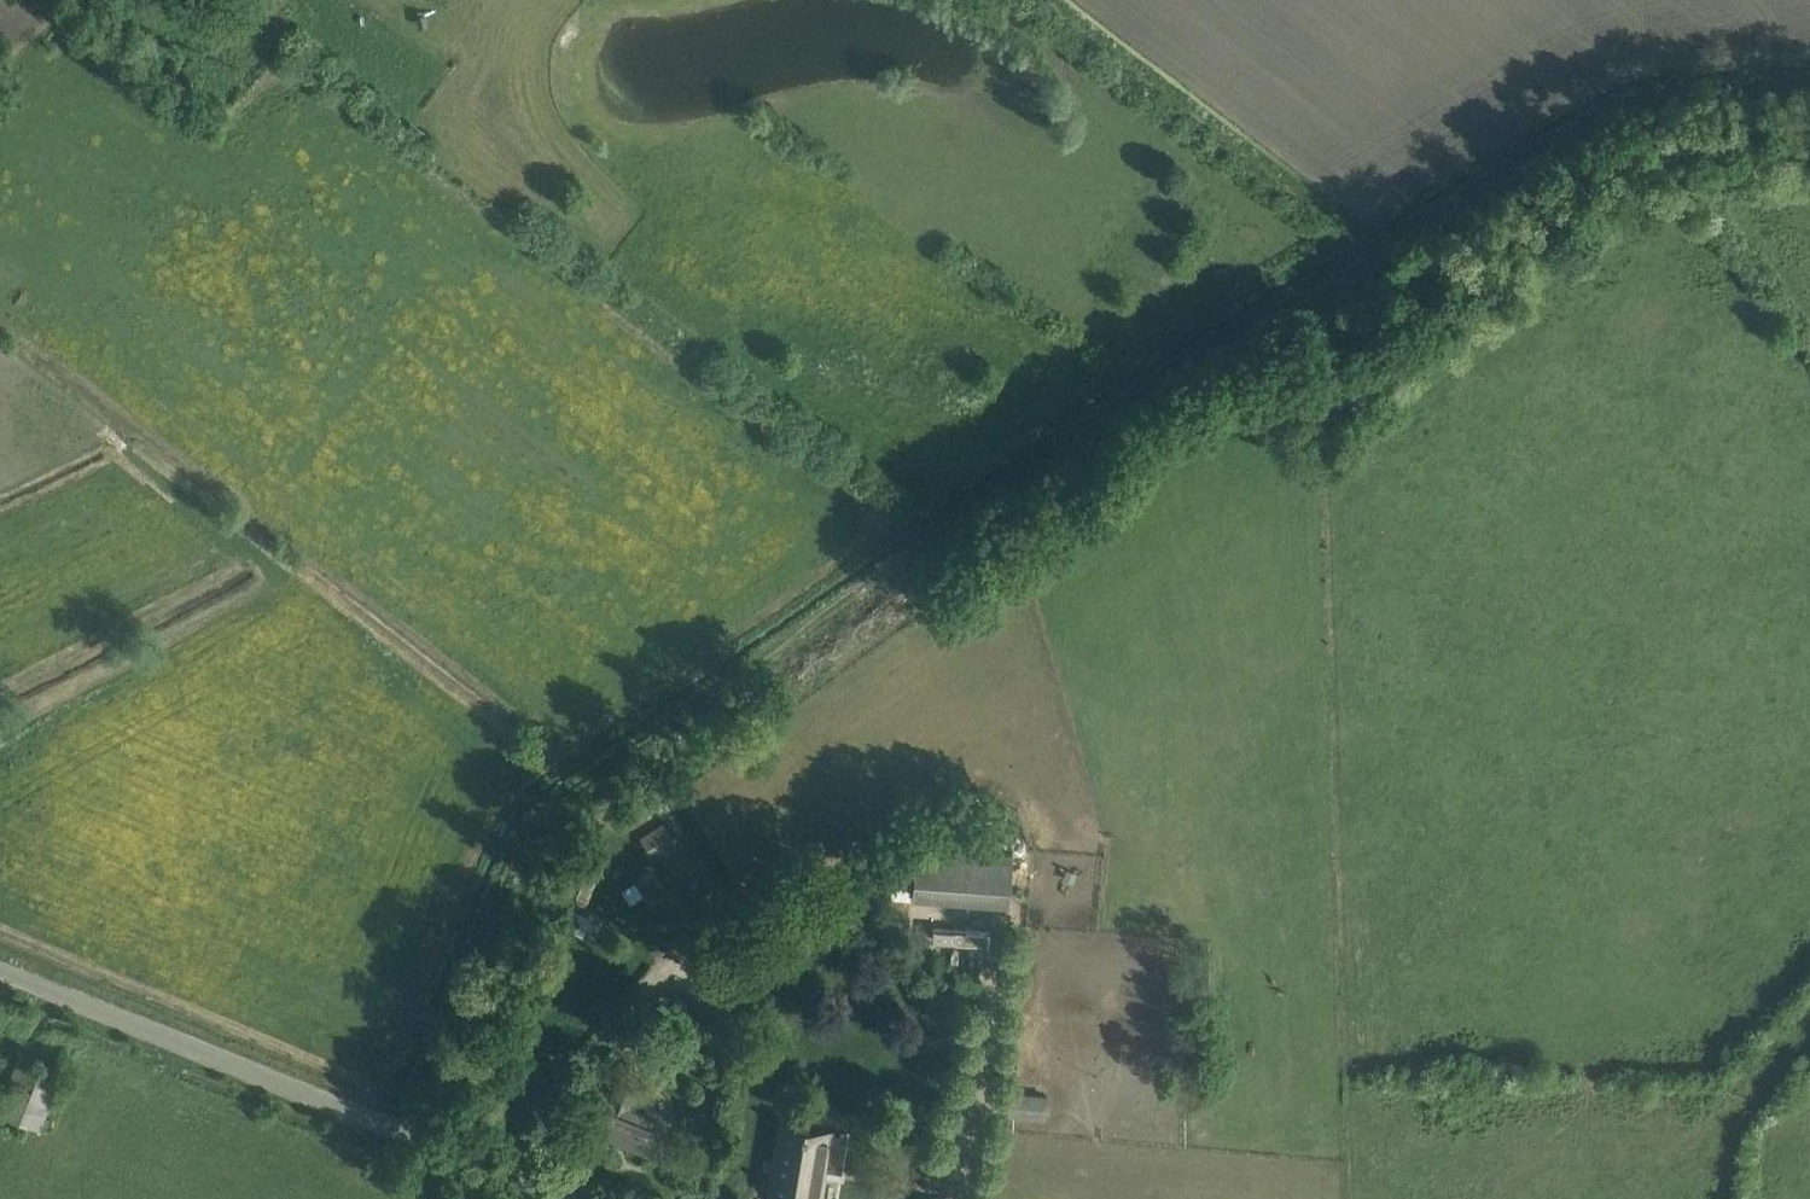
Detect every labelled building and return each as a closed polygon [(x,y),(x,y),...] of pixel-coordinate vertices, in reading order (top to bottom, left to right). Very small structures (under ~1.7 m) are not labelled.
[(665,821),(653,829),(665,850),(678,841),(665,821)] [(1006,903),(1009,853),(911,846),(908,896),(1006,903)] [(596,939),(602,917),(563,907),(558,930),(596,939)] [(917,950),(972,952),(973,940),(918,937),(917,950)] [(19,1057),(10,1080),(0,1106),(0,1114),(37,1129),(59,1073),(19,1057)] [(591,1128),(649,1152),(661,1122),(627,1108),(635,1089),(617,1082),(609,1101),(603,1099),(591,1128)] [(1044,1120),(1045,1096),(1006,1093),(1004,1118),(1044,1120)] [(771,1194),(807,1198),(819,1198),(830,1130),(783,1122),(771,1194)]
